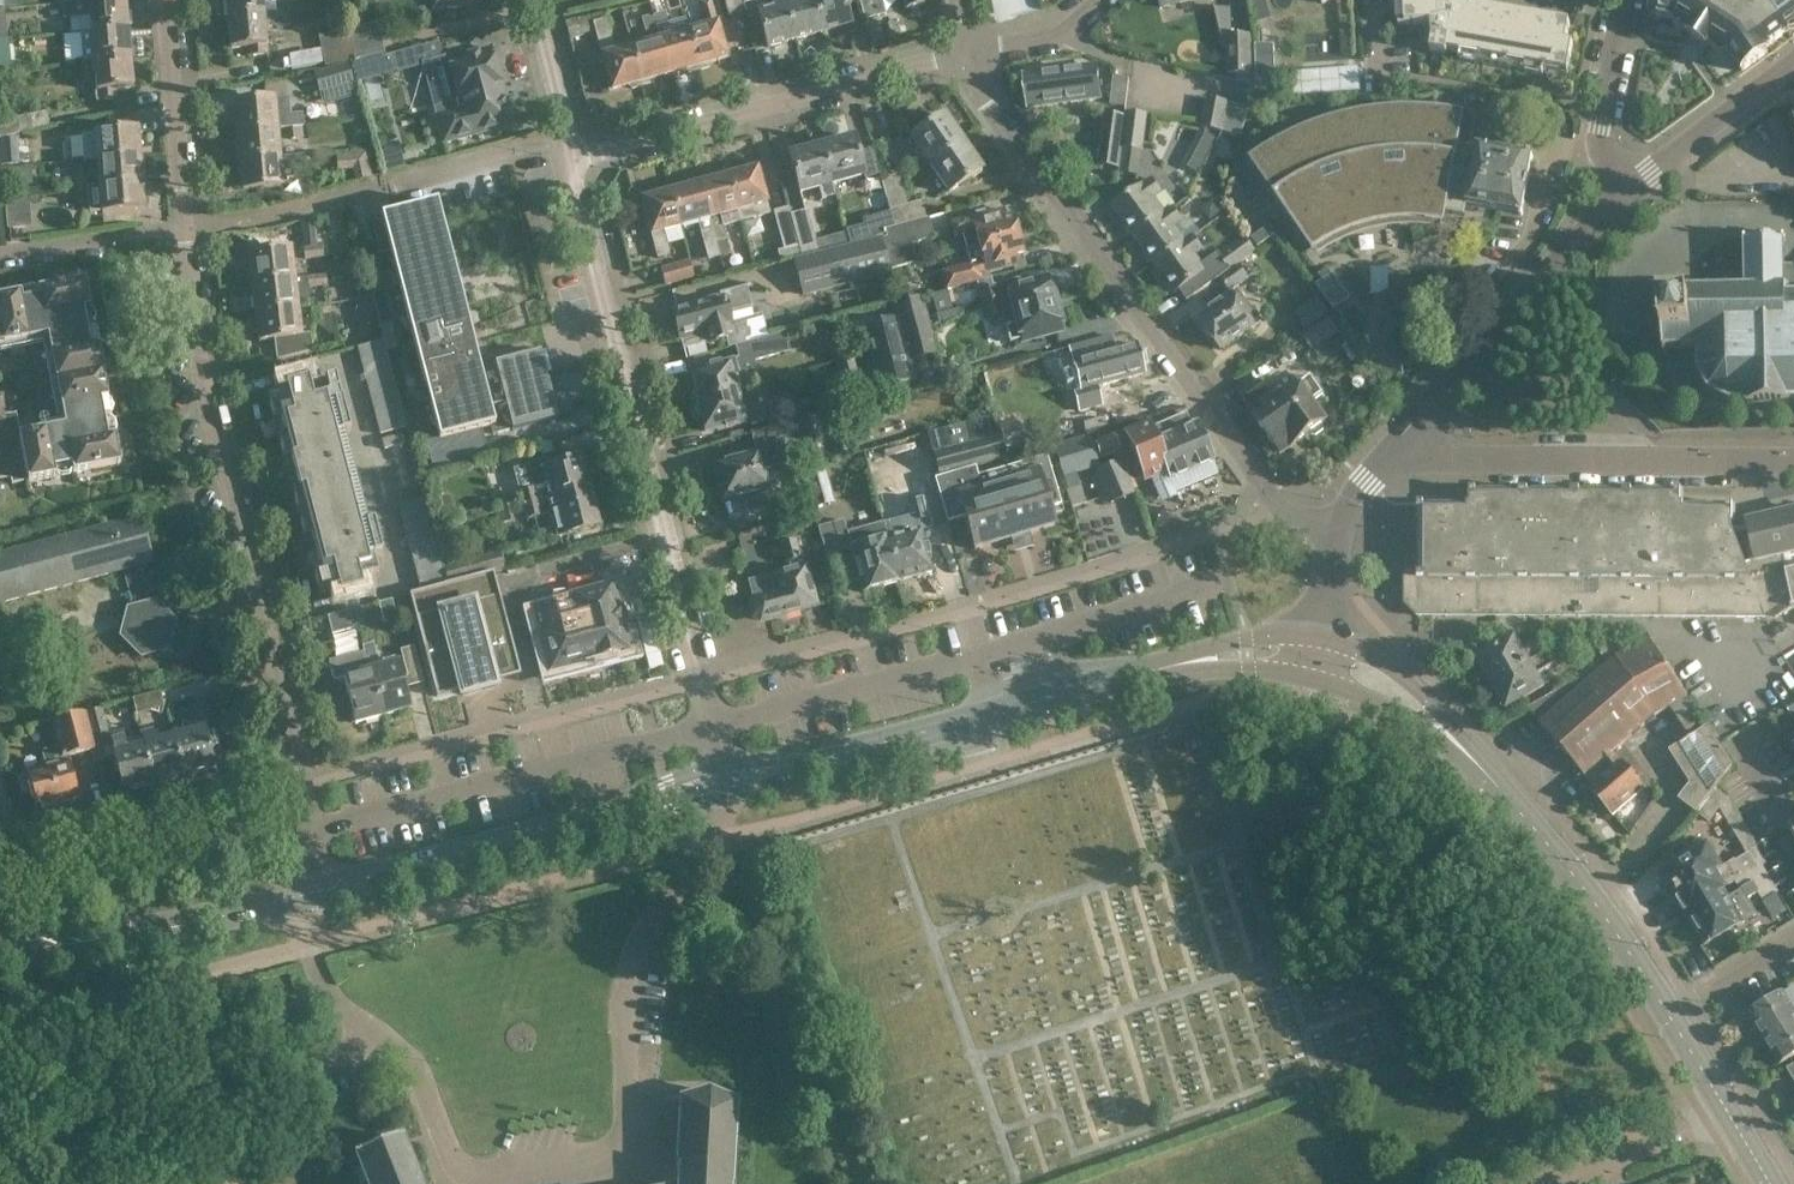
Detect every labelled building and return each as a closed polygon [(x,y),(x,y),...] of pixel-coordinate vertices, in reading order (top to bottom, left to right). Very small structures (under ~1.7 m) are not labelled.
[(125,0),(98,0),(77,2),(63,3),(64,18),(91,15),(92,31),(128,28),(125,0)] [(228,18),(264,15),(262,0),(226,0),(228,18)] [(324,9),(344,7),(343,0),(323,0),(324,9)] [(461,0),(430,0),(432,12),(462,7),(461,0)] [(709,67),(710,62),(727,58),(711,0),(707,0),(699,2),(706,26),(688,31),(699,70),(709,67)] [(742,3),(741,0),(724,0),(729,16),(744,12),(742,3)] [(757,12),(767,47),(795,39),(785,4),(784,0),(774,0),(769,1),(771,8),(757,12)] [(795,39),(823,31),(814,0),(800,0),(785,4),(795,39)] [(844,0),(814,0),(823,31),(851,23),(844,0)] [(864,19),(879,15),(875,0),(859,0),(864,19)] [(905,9),(925,4),(924,0),(903,0),(905,9)] [(1570,22),(1547,18),(1548,15),(1535,13),(1533,23),(1513,19),(1515,9),(1491,5),(1489,15),(1468,11),(1465,25),(1449,22),(1447,1),(1458,0),(1397,0),(1399,26),(1432,24),(1433,36),(1430,52),(1447,55),(1447,52),(1460,54),(1459,60),(1543,75),(1544,68),(1568,73),(1573,44),(1566,43),(1570,22)] [(1646,33),(1635,93),(1679,121),(1711,98),(1793,38),(1793,0),(1651,0),(1646,33)] [(653,15),(657,30),(669,26),(665,12),(653,15)] [(267,55),(265,28),(288,26),(287,13),(264,15),(228,18),(231,49),(247,47),(248,56),(267,55)] [(657,30),(653,15),(642,19),(646,33),(657,30)] [(604,19),(593,22),(612,90),(629,85),(632,88),(642,86),(631,47),(630,41),(612,45),(604,19)] [(383,53),(375,23),(346,29),(353,60),(383,53)] [(1106,24),(1098,33),(1106,40),(1111,35),(1110,28),(1106,24)] [(80,32),(83,62),(95,61),(131,57),(128,28),(92,31),(80,32)] [(316,36),(323,67),(348,61),(353,60),(346,29),(316,36)] [(670,74),(685,69),(689,73),(699,70),(688,31),(660,39),(670,74)] [(1253,36),(1227,37),(1228,76),(1254,75),(1254,73),(1253,36)] [(10,48),(9,39),(8,39),(0,40),(0,49),(10,48)] [(642,86),(653,83),(654,78),(670,74),(660,39),(631,47),(642,86)] [(1256,82),(1275,82),(1274,43),(1255,44),(1256,82)] [(438,44),(407,51),(411,67),(423,64),(444,142),(512,124),(491,48),(449,59),(448,57),(442,59),(438,44)] [(80,45),(61,47),(64,74),(83,72),(80,45)] [(116,89),(133,88),(131,57),(95,61),(98,100),(117,99),(116,89)] [(12,67),(11,58),(0,59),(0,68),(12,67)] [(1101,98),(1097,65),(1024,75),(1028,108),(1101,98)] [(347,66),(313,75),(319,94),(352,85),(347,66)] [(1236,80),(1248,82),(1256,82),(1256,73),(1254,73),(1254,75),(1236,76),(1236,80)] [(1114,76),(1109,115),(1116,116),(1125,117),(1129,78),(1114,76)] [(289,115),(288,98),(235,102),(238,132),(276,128),(291,127),(301,126),(300,114),(289,115)] [(1222,132),(1229,103),(1208,99),(1201,128),(1222,132)] [(1229,103),(1222,132),(1241,137),(1247,108),(1229,103)] [(1333,235),(1343,230),(1344,234),(1365,226),(1387,221),(1409,220),(1409,216),(1420,216),(1431,217),(1442,219),(1443,211),(1465,215),(1466,205),(1519,214),(1519,215),(1522,215),(1523,212),(1522,212),(1526,192),(1529,179),(1528,179),(1532,159),(1533,156),(1530,155),(1529,156),(1456,143),(1461,115),(1430,111),(1399,111),(1368,114),(1338,120),(1309,130),(1281,143),(1254,160),(1314,246),(1323,240),(1333,235)] [(1123,148),(1142,150),(1147,114),(1128,112),(1123,148)] [(962,142),(943,114),(911,137),(930,164),(962,142)] [(1119,165),(1125,117),(1116,116),(1109,115),(1106,115),(1103,136),(1100,163),(1119,165)] [(0,122),(0,137),(22,133),(18,118),(0,122)] [(883,119),(872,123),(881,147),(892,142),(883,119)] [(307,126),(301,126),(291,127),(291,138),(308,137),(307,126)] [(238,132),(240,160),(279,157),(276,128),(238,132)] [(139,156),(137,129),(81,134),(83,161),(98,160),(98,159),(139,156)] [(1200,129),(1183,163),(1198,171),(1215,137),(1200,129)] [(832,184),(864,175),(854,137),(821,146),(832,184)] [(930,164),(949,192),(981,170),(962,142),(930,164)] [(821,200),(835,196),(832,184),(821,146),(789,155),(799,193),(818,188),(821,200)] [(399,149),(382,154),(387,174),(405,169),(399,149)] [(355,165),(366,164),(365,152),(354,153),(355,165)] [(303,155),(279,157),(240,160),(243,190),(281,186),(280,171),(304,169),(303,155)] [(98,159),(98,160),(100,185),(141,182),(139,156),(98,159)] [(727,171),(741,221),(770,213),(757,167),(741,172),(737,169),(727,171)] [(722,226),(741,221),(727,171),(717,174),(715,179),(700,183),(716,243),(726,240),(722,226)] [(73,175),(74,187),(85,186),(84,174),(73,175)] [(899,175),(883,180),(887,197),(891,208),(907,203),(899,175)] [(1165,213),(1154,198),(1162,192),(1152,179),(1145,184),(1112,208),(1124,225),(1122,226),(1128,235),(1130,233),(1133,237),(1165,213)] [(100,185),(87,186),(89,213),(102,212),(144,208),(141,182),(100,185)] [(708,260),(720,257),(716,243),(700,183),(684,187),(680,184),(670,187),(681,226),(697,221),(708,260)] [(86,198),(85,186),(74,187),(75,199),(86,198)] [(670,187),(660,190),(659,194),(642,199),(658,257),(669,254),(663,231),(681,226),(670,187)] [(24,194),(6,196),(7,211),(25,210),(24,194)] [(907,203),(891,208),(891,210),(896,225),(926,216),(922,199),(907,203)] [(1205,204),(1204,213),(1209,219),(1221,210),(1212,199),(1205,204)] [(367,229),(361,205),(351,208),(357,232),(367,229)] [(540,352),(523,356),(495,364),(495,365),(479,369),(470,335),(467,322),(460,323),(437,232),(443,230),(437,205),(372,222),(380,254),(390,252),(439,439),(491,426),(493,434),(512,429),(512,430),(558,419),(540,352)] [(789,213),(799,246),(801,256),(820,250),(808,207),(789,213)] [(801,256),(799,246),(789,213),(788,208),(774,211),(785,250),(777,252),(779,261),(793,258),(801,256)] [(1017,235),(1012,216),(1005,218),(1003,208),(952,222),(950,225),(953,235),(965,232),(969,248),(978,245),(1017,235)] [(1186,241),(1175,226),(1182,221),(1173,208),(1165,213),(1133,237),(1144,253),(1142,255),(1148,263),(1151,262),(1153,265),(1186,241)] [(886,227),(896,225),(891,210),(862,218),(864,224),(845,229),(849,243),(882,234),(887,233),(886,227)] [(882,234),(891,268),(917,261),(912,241),(935,235),(930,215),(927,216),(926,216),(896,225),(886,227),(887,233),(882,234)] [(1270,224),(1261,231),(1267,240),(1277,234),(1270,224)] [(830,236),(833,247),(847,243),(845,232),(830,236)] [(1746,288),(1730,288),(1730,283),(1726,283),(1727,288),(1711,288),(1711,284),(1708,284),(1708,289),(1692,289),(1692,284),(1689,284),(1689,289),(1665,290),(1665,285),(1661,285),(1661,289),(1661,304),(1662,335),(1663,349),(1663,354),(1667,354),(1667,349),(1697,348),(1698,372),(1709,392),(1729,403),(1746,403),(1747,406),(1791,405),(1791,402),(1793,402),(1793,265),(1784,266),(1784,241),(1785,239),(1784,238),(1782,240),(1772,240),(1771,233),(1757,233),(1757,240),(1746,240),(1745,239),(1743,240),(1745,242),(1746,288)] [(793,258),(802,295),(892,272),(891,268),(882,234),(820,250),(801,256),(793,258)] [(956,271),(942,275),(945,289),(976,281),(985,278),(984,273),(1013,266),(1011,256),(1023,253),(1017,235),(978,245),(969,248),(965,249),(969,264),(956,268),(956,271)] [(1246,235),(1220,254),(1230,269),(1257,249),(1246,235)] [(1153,265),(1165,281),(1163,283),(1169,292),(1171,290),(1174,294),(1207,270),(1196,255),(1203,249),(1193,236),(1186,241),(1153,265)] [(303,248),(305,258),(323,256),(322,246),(303,248)] [(293,278),(289,249),(249,253),(253,283),(273,280),(293,278)] [(665,285),(694,277),(689,261),(661,269),(665,285)] [(1249,278),(1240,265),(1222,278),(1230,291),(1249,278)] [(790,273),(762,280),(770,312),(799,305),(790,273)] [(325,274),(306,276),(308,286),(326,284),(325,274)] [(1053,294),(1055,291),(1053,283),(1050,282),(1049,277),(1021,284),(1019,279),(1005,282),(1006,286),(995,288),(994,285),(992,286),(990,277),(985,278),(976,281),(982,302),(998,298),(998,299),(1009,296),(1011,304),(1029,299),(1030,303),(1054,297),(1053,294)] [(296,306),(293,278),(273,280),(253,283),(256,311),(276,309),(296,306)] [(118,448),(115,436),(107,437),(100,401),(108,399),(98,345),(90,347),(83,310),(91,309),(85,281),(38,290),(39,298),(23,301),(21,293),(0,297),(0,334),(2,345),(48,336),(65,426),(21,434),(16,412),(5,414),(3,395),(0,395),(0,478),(11,477),(11,483),(28,480),(28,482),(56,476),(55,468),(71,465),(73,473),(121,464),(118,448)] [(735,346),(742,345),(768,337),(762,313),(753,316),(750,307),(752,306),(746,286),(719,293),(720,296),(672,309),(673,314),(676,313),(682,335),(679,336),(683,350),(726,338),(728,347),(735,346)] [(901,301),(919,296),(916,286),(898,290),(901,301)] [(952,311),(946,290),(930,294),(935,315),(952,311)] [(1260,322),(1252,310),(1246,314),(1241,306),(1247,303),(1238,290),(1200,318),(1222,349),(1260,322)] [(871,368),(857,372),(865,399),(878,396),(876,389),(913,379),(908,360),(935,352),(920,296),(889,304),(893,317),(859,326),(871,368)] [(1064,323),(1062,314),(1058,313),(1054,297),(1030,303),(1029,299),(1011,304),(1009,296),(998,299),(998,298),(982,302),(986,317),(1001,313),(1009,342),(1020,339),(1021,341),(1063,330),(1061,326),(1064,323)] [(240,297),(223,299),(225,316),(242,314),(240,297)] [(330,314),(329,303),(310,305),(311,316),(319,315),(330,314)] [(310,332),(299,334),(296,306),(276,309),(256,311),(260,340),(274,339),(276,360),(312,350),(310,332)] [(1327,318),(1302,335),(1313,350),(1337,333),(1327,318)] [(380,326),(384,340),(386,351),(397,348),(391,323),(380,326)] [(232,362),(251,361),(249,324),(230,325),(232,362)] [(799,329),(786,333),(789,343),(802,339),(799,329)] [(784,333),(768,337),(742,345),(745,355),(708,365),(709,369),(691,374),(697,396),(736,385),(736,387),(747,385),(743,370),(755,367),(753,359),(789,350),(784,333)] [(387,355),(386,351),(384,340),(357,347),(361,362),(387,355)] [(1042,355),(1046,372),(1083,362),(1089,382),(1079,385),(1086,409),(1101,405),(1096,386),(1144,373),(1136,343),(1083,357),(1080,344),(1042,355)] [(391,370),(387,355),(361,362),(365,376),(391,370)] [(865,399),(857,372),(853,357),(835,362),(847,405),(865,399)] [(395,384),(391,370),(365,376),(369,391),(395,384)] [(1324,425),(1327,422),(1312,401),(1323,394),(1311,376),(1300,384),(1298,381),(1283,392),(1281,389),(1272,396),(1268,392),(1269,391),(1261,380),(1241,395),(1248,406),(1252,404),(1255,408),(1251,411),(1255,416),(1254,417),(1276,448),(1277,448),(1281,453),(1289,448),(1290,449),(1311,434),(1316,435),(1323,430),(1324,425)] [(340,593),(363,587),(360,577),(379,572),(375,556),(369,558),(328,403),(333,402),(341,433),(350,431),(342,399),(341,399),(335,377),(324,380),(326,385),(311,388),(308,378),(285,384),(287,390),(268,395),(274,420),(281,418),(285,432),(278,434),(285,459),(291,457),(295,472),(299,488),(293,489),(305,537),(311,535),(319,566),(313,567),(320,592),(338,587),(340,593)] [(399,399),(395,384),(369,391),(373,406),(399,399)] [(697,396),(698,398),(696,399),(697,402),(694,406),(697,414),(700,416),(701,416),(705,431),(724,426),(725,428),(751,421),(752,425),(774,419),(768,396),(741,404),(736,387),(736,385),(697,396)] [(900,395),(857,407),(862,426),(905,414),(900,395)] [(403,413),(399,399),(373,406),(377,420),(403,413)] [(1185,412),(1149,428),(1146,422),(1124,430),(1145,480),(1151,477),(1159,497),(1218,472),(1196,421),(1190,424),(1185,412)] [(407,428),(403,413),(377,420),(380,435),(407,428)] [(928,433),(940,478),(975,467),(975,466),(1004,459),(998,435),(991,437),(986,417),(928,433)] [(1083,423),(1085,432),(1107,426),(1105,417),(1083,423)] [(751,433),(755,445),(756,445),(758,453),(713,465),(718,483),(715,483),(719,498),(722,497),(723,501),(744,495),(748,511),(772,505),(763,469),(819,454),(809,418),(751,433)] [(1100,458),(1119,450),(1113,436),(1094,444),(1100,458)] [(588,488),(578,451),(557,457),(558,464),(550,466),(548,459),(526,465),(532,488),(520,491),(523,505),(588,488)] [(940,478),(935,479),(948,522),(966,517),(976,549),(983,547),(983,546),(1013,537),(1015,543),(1031,538),(1029,532),(1044,528),(1055,525),(1049,508),(1061,504),(1047,456),(978,477),(975,467),(940,478)] [(1097,471),(1098,475),(1091,478),(1101,502),(1108,498),(1110,503),(1132,493),(1119,461),(1097,471)] [(598,525),(588,488),(523,505),(519,506),(520,513),(525,512),(527,519),(553,512),(559,535),(598,525)] [(1419,570),(1419,603),(1420,603),(1420,614),(1421,614),(1421,616),(1420,616),(1420,631),(1497,631),(1497,632),(1524,632),(1524,631),(1656,632),(1713,721),(1740,721),(1793,689),(1793,673),(1793,671),(1784,657),(1782,659),(1774,658),(1758,618),(1765,618),(1734,532),(1733,531),(1732,531),(1732,507),(1731,507),(1731,492),(1421,490),(1421,505),(1420,505),(1419,570)] [(425,496),(398,503),(402,518),(428,511),(425,496)] [(493,500),(496,512),(513,508),(510,496),(493,500)] [(924,541),(920,530),(932,527),(924,498),(910,502),(914,515),(901,518),(905,533),(888,538),(899,580),(932,571),(929,560),(930,559),(925,541),(924,541)] [(513,508),(496,512),(499,524),(516,519),(513,508)] [(0,553),(0,597),(1,597),(0,594),(38,584),(39,587),(52,584),(51,581),(68,576),(69,580),(82,576),(81,573),(98,568),(99,572),(112,569),(111,565),(128,561),(129,564),(133,563),(136,575),(133,575),(136,588),(140,587),(144,605),(141,606),(149,638),(153,637),(157,655),(154,656),(157,669),(199,658),(161,511),(0,553)] [(432,525),(428,511),(402,518),(406,532),(432,525)] [(1734,532),(1765,618),(1775,618),(1793,607),(1793,513),(1748,524),(1749,529),(1734,532)] [(862,592),(900,582),(899,580),(888,538),(883,522),(846,533),(843,520),(817,527),(826,555),(849,548),(849,549),(851,549),(862,592)] [(382,553),(374,521),(365,523),(373,555),(382,553)] [(436,540),(432,525),(406,532),(410,547),(436,540)] [(796,539),(779,543),(785,563),(801,559),(796,539)] [(440,555),(436,540),(410,547),(414,561),(440,555)] [(494,571),(503,569),(499,552),(443,566),(444,569),(447,583),(494,571)] [(443,566),(440,555),(414,561),(417,576),(444,569),(443,566)] [(788,613),(816,605),(805,566),(777,574),(788,613)] [(444,569),(417,576),(421,591),(444,585),(444,584),(447,583),(444,569)] [(495,681),(521,674),(494,571),(447,583),(444,584),(444,585),(421,591),(410,594),(437,696),(461,690),(462,695),(497,686),(495,681)] [(777,574),(749,582),(754,599),(750,604),(754,617),(760,620),(788,613),(777,574)] [(1419,613),(1418,583),(1406,583),(1407,614),(1419,613)] [(629,651),(623,628),(627,627),(622,608),(618,609),(611,586),(533,607),(550,672),(629,651)] [(355,608),(327,616),(332,634),(360,626),(355,608)] [(1547,652),(1540,639),(1521,650),(1514,639),(1476,660),(1487,679),(1491,677),(1494,683),(1547,652)] [(1612,752),(1656,714),(1671,706),(1688,698),(1650,639),(1616,657),(1579,689),(1573,681),(1527,708),(1540,723),(1540,724),(1585,776),(1586,775),(1594,785),(1595,785),(1610,773),(1601,763),(1613,753),(1612,752)] [(365,659),(368,658),(376,656),(373,642),(362,645),(365,659)] [(404,662),(417,659),(414,646),(401,649),(404,662)] [(1494,683),(1497,688),(1493,690),(1504,709),(1542,687),(1535,675),(1554,665),(1547,652),(1494,683)] [(62,654),(42,655),(43,670),(63,669),(62,654)] [(382,666),(379,655),(368,658),(383,716),(411,708),(406,686),(405,685),(404,685),(403,684),(402,684),(400,678),(403,677),(399,662),(382,666)] [(350,701),(356,723),(383,716),(368,658),(357,661),(360,672),(343,677),(347,692),(351,691),(352,697),(351,698),(350,699),(350,700),(350,701)] [(159,692),(131,700),(136,714),(150,710),(162,713),(165,702),(161,700),(159,692)] [(1691,738),(1670,751),(1691,784),(1679,799),(1697,812),(1715,789),(1732,766),(1707,727),(1688,698),(1671,706),(1691,738)] [(195,725),(172,731),(173,737),(174,737),(183,772),(214,764),(210,747),(215,746),(210,728),(211,700),(196,699),(195,725)] [(122,788),(153,780),(141,736),(126,740),(124,730),(108,734),(101,707),(87,711),(95,746),(110,742),(115,763),(114,764),(116,771),(117,771),(122,788)] [(28,774),(17,777),(22,793),(32,791),(37,811),(42,810),(42,811),(51,815),(56,808),(56,806),(80,800),(70,762),(64,763),(63,757),(95,749),(85,712),(53,720),(42,723),(45,735),(56,732),(60,748),(44,752),(48,767),(27,772),(28,774)] [(141,733),(141,736),(153,780),(183,772),(174,737),(173,737),(157,741),(154,730),(141,733)] [(1594,785),(1590,789),(1612,815),(1644,787),(1622,761),(1621,762),(1613,753),(1601,763),(1610,773),(1595,785),(1594,785)] [(1715,789),(1697,812),(1710,822),(1720,808),(1746,851),(1755,846),(1727,799),(1715,789)] [(1736,881),(1741,890),(1767,875),(1762,866),(1765,863),(1762,859),(1758,851),(1750,856),(1749,855),(1736,864),(1735,862),(1721,870),(1708,846),(1705,848),(1701,842),(1699,841),(1684,850),(1683,853),(1687,859),(1661,874),(1660,878),(1668,890),(1672,891),(1675,889),(1682,901),(1679,903),(1688,917),(1691,917),(1692,919),(1727,898),(1720,885),(1727,881),(1729,885),(1736,881)] [(1765,842),(1756,847),(1758,851),(1762,859),(1771,853),(1765,842)] [(1778,869),(1769,874),(1776,886),(1785,880),(1778,869)] [(1767,875),(1741,890),(1746,899),(1758,892),(1764,901),(1778,892),(1767,875)] [(1734,909),(1727,898),(1692,919),(1707,944),(1742,923),(1741,921),(1749,916),(1742,904),(1734,909)] [(1793,1021),(1793,990),(1793,988),(1749,1014),(1764,1039),(1793,1021)] [(1764,1039),(1779,1064),(1793,1056),(1793,1021),(1764,1039)] [(737,1102),(709,1091),(680,1098),(676,1169),(684,1169),(684,1183),(732,1183),(737,1102)] [(399,1134),(395,1136),(397,1139),(356,1155),(361,1167),(355,1170),(361,1183),(363,1183),(367,1183),(419,1183),(399,1134)]
